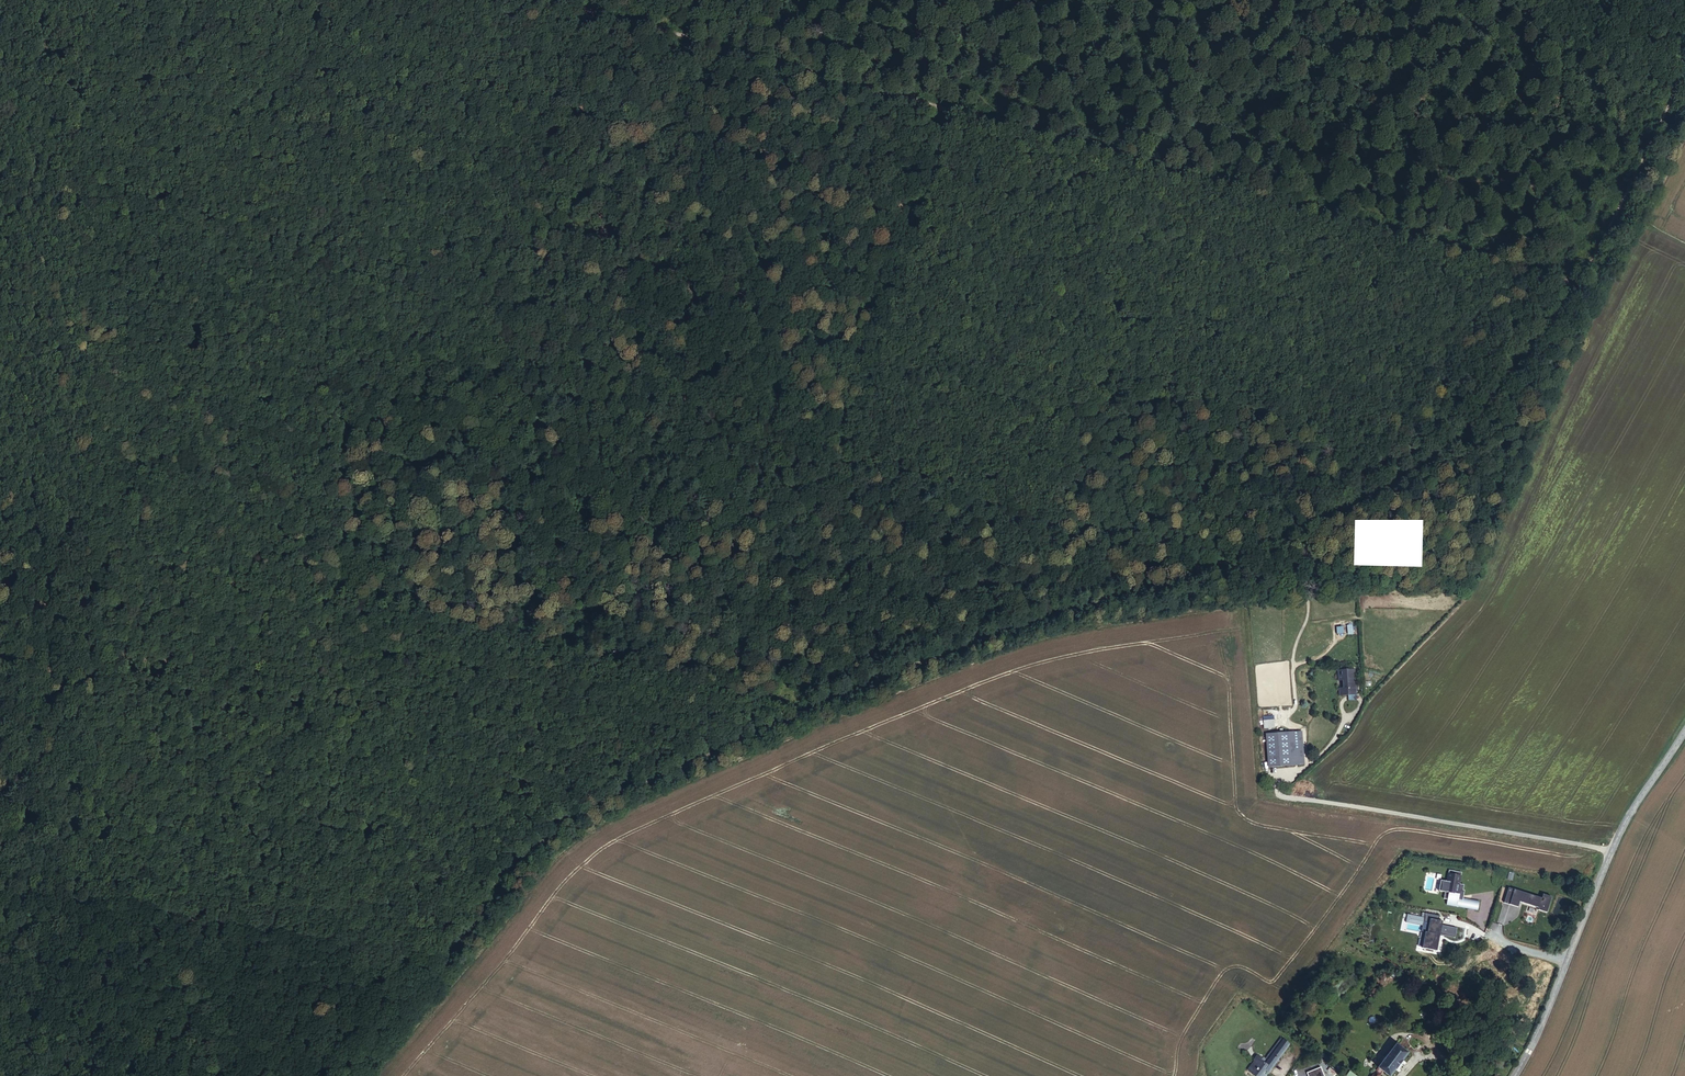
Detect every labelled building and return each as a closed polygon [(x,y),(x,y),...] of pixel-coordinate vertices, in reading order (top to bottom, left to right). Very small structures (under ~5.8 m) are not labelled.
[(1340,685),(1340,692),(1349,692),(1357,691),(1356,666),(1339,667),(1340,677),(1344,677),(1344,685),(1340,685)] [(1274,719),(1263,719),(1264,728),(1274,727),(1274,719)] [(1280,732),(1266,733),(1268,766),(1304,764),(1302,730),(1283,732),(1280,732)] [(1451,881),(1445,880),(1442,890),(1449,891),(1447,898),(1451,899),(1450,904),(1461,906),(1461,905),(1482,909),(1483,900),(1467,897),(1466,897),(1466,895),(1468,895),(1469,889),(1467,889),(1468,884),(1463,883),(1466,872),(1453,869),(1451,881)] [(1522,906),(1524,901),(1543,907),(1542,909),(1551,912),(1556,896),(1547,893),(1546,897),(1513,887),(1508,901),(1522,906)] [(1446,925),(1445,926),(1441,926),(1442,924),(1443,916),(1429,913),(1427,921),(1433,923),(1432,932),(1429,932),(1429,933),(1429,934),(1427,948),(1440,950),(1444,934),(1458,936),(1460,927),(1446,925)] [(1534,1005),(1534,1006),(1540,1009),(1542,1003),(1533,998),(1531,1004),(1534,1005)] [(1532,1009),(1527,1019),(1531,1021),(1536,1010),(1532,1009)] [(1283,1038),(1267,1060),(1258,1072),(1263,1075),(1265,1072),(1267,1070),(1270,1066),(1273,1068),(1291,1044),(1283,1038)] [(1399,1042),(1380,1066),(1392,1075),(1411,1051),(1399,1042)] [(1267,1060),(1259,1055),(1255,1060),(1256,1061),(1249,1070),(1256,1075),(1262,1075),(1263,1075),(1258,1072),(1267,1060)] [(1492,1060),(1489,1064),(1494,1069),(1499,1063),(1494,1059),(1493,1061),(1492,1060)] [(1322,1063),(1313,1066),(1315,1072),(1309,1074),(1310,1075),(1308,1075),(1326,1075),(1322,1063)]
